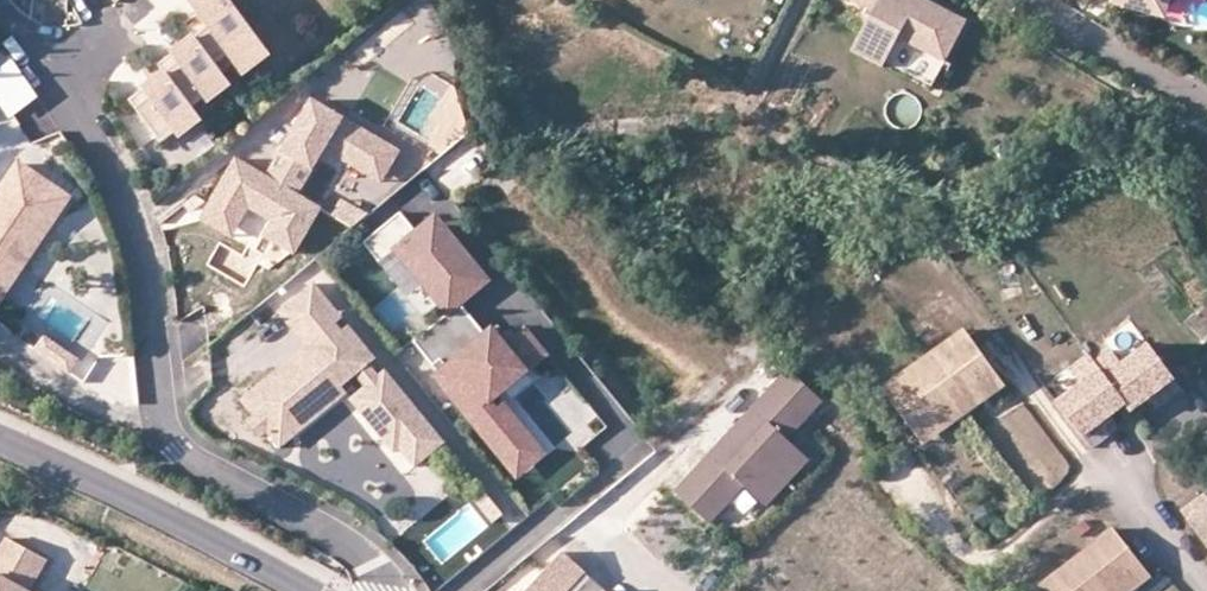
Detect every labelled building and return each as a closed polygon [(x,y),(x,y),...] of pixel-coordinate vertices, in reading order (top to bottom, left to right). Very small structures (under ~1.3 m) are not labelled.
[(232,0),(215,0),(202,10),(210,21),(193,33),(203,48),(230,82),(253,64),(270,51),(232,0)] [(946,62),(968,20),(930,0),(854,0),(858,2),(874,11),(866,27),(854,50),(884,66),(887,61),(900,37),(946,62)] [(1122,4),(1157,13),(1166,8),(1168,0),(1120,0),(1122,4)] [(946,62),(900,37),(887,61),(934,85),(946,62)] [(230,82),(203,48),(168,74),(175,83),(202,118),(218,106),(221,110),(240,96),(230,82)] [(253,64),(262,75),(278,62),(270,51),(253,64)] [(0,73),(0,98),(14,117),(40,99),(15,63),(0,73)] [(202,118),(175,83),(139,110),(173,154),(189,141),(192,145),(211,131),(202,118)] [(365,173),(383,142),(316,103),(271,180),(246,165),(238,178),(233,175),(213,209),(244,227),(253,211),(277,225),(284,228),(275,243),(299,257),(325,212),(302,199),(329,152),(365,173)] [(403,154),(383,142),(365,173),(385,185),(403,154)] [(238,178),(246,165),(241,162),(233,175),(238,178)] [(26,166),(0,200),(0,300),(60,220),(36,202),(50,184),(26,166)] [(74,202),(50,184),(36,202),(60,220),(74,202)] [(236,240),(244,227),(213,209),(205,223),(236,240)] [(403,217),(366,247),(384,268),(400,255),(452,317),(418,346),(455,389),(451,392),(501,451),(526,430),(506,405),(501,409),(493,401),(507,390),(528,372),(533,368),(531,365),(546,352),(527,330),(513,341),(507,346),(494,330),(488,336),(461,304),(489,281),(443,226),(424,242),(419,237),(403,217)] [(424,242),(443,226),(439,221),(419,237),(424,242)] [(269,240),(275,243),(284,228),(277,225),(269,240)] [(1002,304),(1023,301),(1017,265),(996,268),(1002,304)] [(353,328),(324,293),(289,322),(310,346),(319,339),(327,349),(318,355),(257,407),(270,422),(259,432),(272,447),(279,442),(344,387),(352,396),(368,384),(378,396),(362,409),(406,461),(412,457),(428,475),(457,451),(397,380),(390,385),(380,373),(387,368),(360,335),(352,341),(346,333),(353,328)] [(397,293),(376,307),(390,328),(412,314),(397,293)] [(513,341),(500,325),(494,330),(507,346),(513,341)] [(81,358),(47,336),(37,351),(71,373),(81,358)] [(970,338),(929,367),(968,419),(985,406),(975,394),(998,377),(970,338)] [(327,349),(319,339),(310,346),(318,355),(327,349)] [(1140,418),(1184,386),(1158,351),(1131,371),(1120,357),(1103,369),(1098,362),(1081,374),(1092,389),(1066,408),(1091,443),(1134,411),(1140,418)] [(968,419),(929,367),(891,396),(920,436),(942,420),(951,432),(968,419)] [(536,380),(528,372),(507,390),(514,398),(536,380)] [(772,439),(758,455),(791,485),(812,462),(789,441),(825,403),(791,372),(749,418),(772,439)] [(1008,389),(998,377),(975,394),(985,406),(1008,389)] [(358,404),(344,387),(279,442),(293,458),(358,404)] [(749,418),(735,434),(758,455),(772,439),(749,418)] [(942,420),(920,436),(929,448),(951,432),(942,420)] [(550,458),(526,430),(501,451),(524,479),(550,458)] [(758,455),(735,434),(721,449),(744,470),(758,455)] [(791,485),(758,455),(744,470),(721,449),(679,495),(712,526),(747,487),(770,508),(791,485)] [(500,530),(509,522),(490,498),(480,507),(500,530)] [(1188,515),(1206,541),(1206,501),(1188,515)] [(1082,559),(1105,590),(1111,590),(1148,564),(1122,529),(1082,559)] [(19,532),(9,548),(46,570),(55,552),(19,532)] [(9,548),(0,563),(0,565),(4,567),(0,574),(0,590),(44,590),(37,587),(46,570),(9,548)] [(568,556),(536,590),(585,590),(595,581),(568,556)] [(1082,559),(1043,587),(1046,590),(1105,590),(1082,559)] [(1111,590),(1136,590),(1155,576),(1148,564),(1111,590)]
